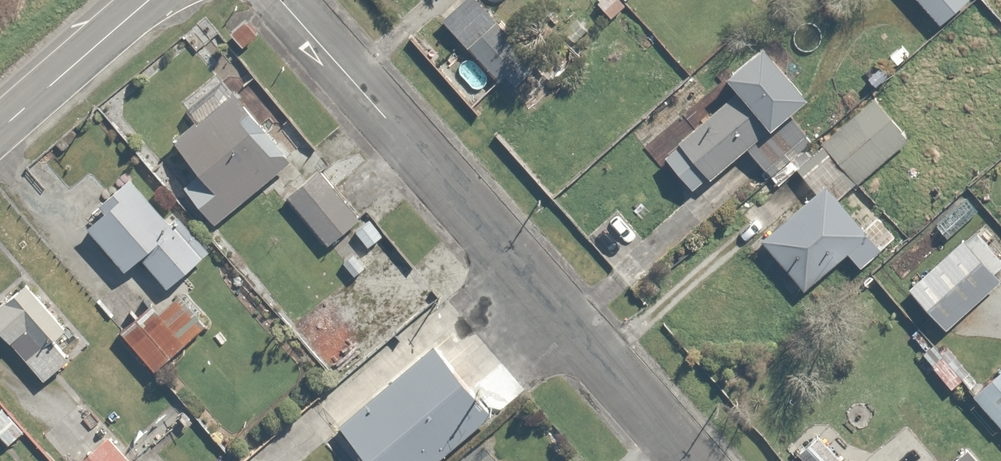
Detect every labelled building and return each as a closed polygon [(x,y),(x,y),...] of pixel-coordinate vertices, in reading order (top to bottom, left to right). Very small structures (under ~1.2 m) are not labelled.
[(437,14),(496,79),(502,74),(511,84),(533,64),(474,0),(453,0),(437,14)] [(938,19),(960,0),(921,0),(938,19)] [(769,175),(805,144),(800,138),(806,132),(784,107),(802,91),(755,38),(715,73),(729,88),(670,139),(676,146),(661,160),(685,187),(705,170),(709,174),(742,145),(769,175)] [(212,218),(285,155),(224,85),(169,133),(196,165),(179,180),(212,218)] [(808,163),(834,195),(850,182),(906,137),(871,93),(814,138),(823,150),(808,163)] [(323,241),(356,215),(316,165),(283,190),(323,241)] [(116,190),(83,217),(122,264),(138,250),(162,280),(206,244),(176,207),(167,215),(128,168),(110,182),(116,190)] [(861,184),(840,202),(834,195),(821,180),(758,233),(802,284),(843,250),(856,266),(878,248),(900,230),(861,184)] [(966,190),(934,220),(949,237),(981,206),(966,190)] [(960,232),(904,286),(944,327),(995,277),(989,271),(1000,260),(1000,259),(972,230),(964,237),(960,232)] [(64,319),(23,271),(0,291),(0,326),(40,373),(65,353),(48,333),(64,319)] [(151,300),(118,326),(150,366),(203,323),(176,290),(156,306),(151,300)] [(427,340),(332,423),(366,460),(444,460),(494,416),(427,340)] [(998,361),(967,389),(997,423),(1000,419),(1000,364),(998,361)] [(0,403),(0,436),(3,441),(21,427),(1,402),(0,403)] [(104,427),(67,460),(134,460),(104,427)] [(804,460),(837,460),(839,459),(815,432),(794,450),(804,460)] [(963,444),(944,460),(977,460),(963,444)]
